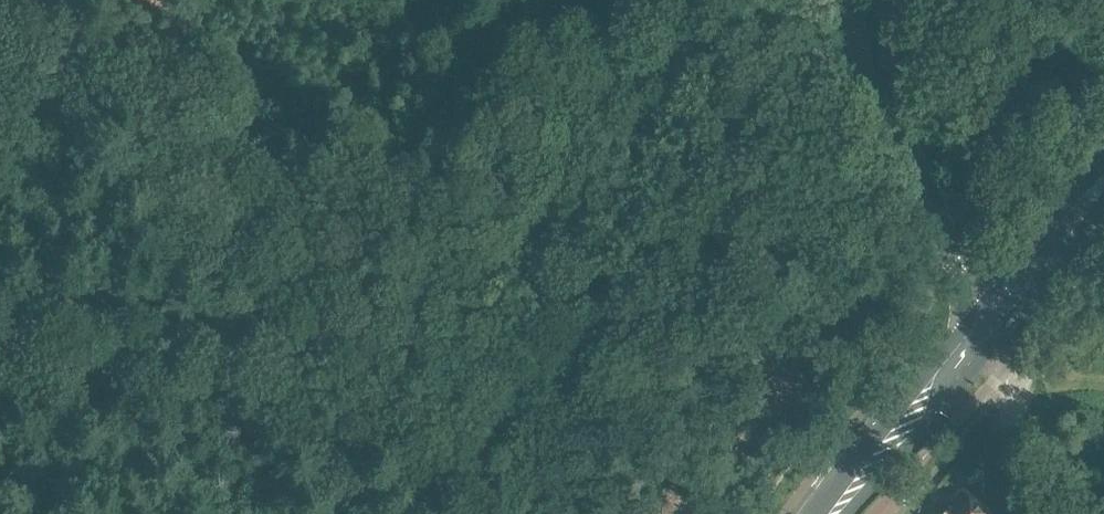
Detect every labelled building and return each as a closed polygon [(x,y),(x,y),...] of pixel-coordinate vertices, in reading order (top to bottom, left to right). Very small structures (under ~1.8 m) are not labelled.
[(985,509),(964,491),(962,493),(958,494),(954,500),(954,504),(946,513),(947,513),(991,513),(985,509)]
